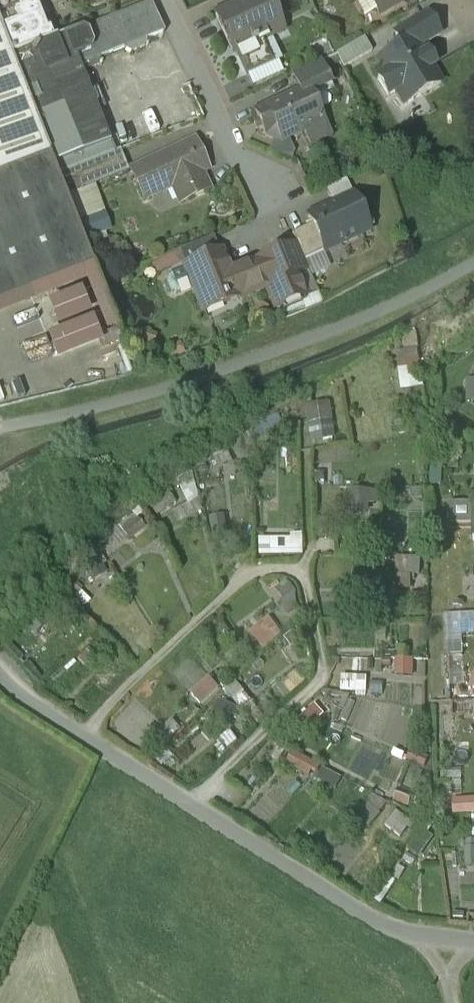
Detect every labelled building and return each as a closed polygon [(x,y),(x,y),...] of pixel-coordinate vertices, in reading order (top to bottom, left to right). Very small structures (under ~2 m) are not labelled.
[(0,5),(0,30),(11,59),(50,43),(48,36),(34,0),(14,0),(0,5)] [(216,16),(234,54),(236,53),(247,76),(268,66),(257,44),(283,31),(269,0),(249,0),(216,16)] [(380,15),(406,0),(371,0),(380,15)] [(147,5),(67,37),(82,73),(98,67),(100,60),(100,59),(125,49),(126,50),(132,53),(143,49),(146,43),(146,41),(163,34),(165,33),(151,2),(147,4),(147,5)] [(402,47),(414,40),(418,46),(439,34),(429,15),(395,34),(402,47)] [(36,291),(93,269),(66,198),(58,177),(53,166),(11,59),(0,30),(0,305),(36,291)] [(57,35),(51,33),(50,35),(48,36),(50,43),(64,38),(62,34),(57,35)] [(50,43),(11,59),(53,166),(109,144),(82,73),(67,37),(50,43)] [(364,38),(336,54),(343,68),(372,52),(364,38)] [(402,47),(378,61),(386,75),(378,80),(388,97),(396,92),(404,106),(441,85),(432,69),(435,67),(427,53),(423,55),(418,46),(414,40),(402,47)] [(268,66),(247,76),(252,89),(282,75),(277,62),(268,66)] [(320,63),(292,75),(300,92),(303,98),(311,94),(330,85),(320,63)] [(300,92),(254,113),(266,137),(273,140),(282,143),(288,140),(304,133),(311,147),(331,137),(311,94),(303,98),(300,92)] [(282,143),(273,140),(268,153),(292,161),(294,154),(288,140),(282,143)] [(109,144),(53,166),(58,177),(116,154),(116,153),(121,151),(116,141),(109,144)] [(195,141),(131,171),(145,201),(172,188),(180,205),(210,191),(202,174),(209,171),(195,141)] [(116,154),(58,177),(66,198),(125,175),(116,153),(116,154)] [(326,191),(333,208),(353,198),(346,182),(326,191)] [(333,208),(308,219),(312,227),(324,254),(325,253),(340,245),(340,246),(341,246),(342,248),(347,246),(345,244),(369,233),(353,198),(333,208)] [(312,227),(292,237),(297,248),(304,263),(324,254),(312,227)] [(213,239),(180,252),(185,264),(186,267),(219,254),(213,239)] [(297,248),(231,274),(241,299),(267,289),(275,311),(305,299),(296,277),(309,272),(304,263),(297,248)] [(185,264),(180,252),(151,263),(156,276),(185,264)] [(186,267),(185,268),(186,271),(193,290),(204,314),(241,299),(231,274),(222,253),(219,254),(186,267)] [(193,290),(186,271),(168,278),(165,284),(168,293),(176,297),(193,290)] [(309,272),(296,277),(305,299),(319,294),(309,272)] [(398,368),(402,389),(424,385),(420,364),(398,368)] [(333,402),(308,404),(311,443),(336,441),(333,402)] [(350,489),(350,512),(375,512),(375,490),(350,489)] [(450,526),(472,525),(472,504),(450,504),(450,526)] [(137,515),(119,528),(129,542),(147,529),(137,515)] [(303,535),(259,537),(260,557),(305,555),(303,535)] [(396,589),(412,589),(412,573),(421,573),(421,557),(396,557),(396,589)] [(259,646),(281,634),(270,617),(249,629),(259,646)] [(463,637),(449,638),(449,658),(463,657),(463,637)] [(184,690),(208,677),(195,654),(171,667),(184,690)] [(396,674),(413,674),(413,659),(396,659),(396,674)] [(342,675),(341,692),(368,693),(368,676),(342,675)] [(199,703),(220,690),(212,677),(191,690),(199,703)] [(286,763),(314,778),(321,766),(293,750),(286,763)] [(453,815),(473,814),(473,800),(453,801),(453,815)]
